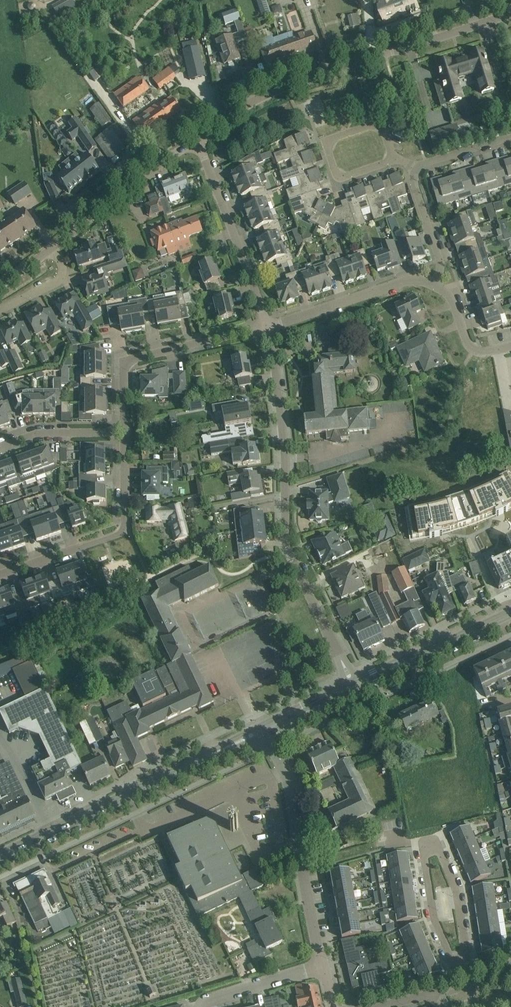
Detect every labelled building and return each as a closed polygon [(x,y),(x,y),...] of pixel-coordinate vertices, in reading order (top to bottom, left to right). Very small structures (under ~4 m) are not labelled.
[(54,9),(57,14),(75,5),(72,0),(69,0),(54,9)] [(378,16),(381,15),(383,21),(397,17),(405,14),(404,14),(418,9),(415,0),(378,0),(380,6),(378,7),(379,8),(377,9),(378,16)] [(237,10),(222,15),(225,25),(234,22),(241,20),(237,10)] [(359,26),(358,13),(347,15),(349,27),(359,26)] [(238,33),(216,41),(224,64),(240,59),(234,43),(247,39),(241,20),(234,22),(238,33)] [(311,33),(281,44),(287,60),(317,50),(311,33)] [(287,60),(281,44),(276,45),(273,36),(260,40),(264,50),(262,50),(266,64),(273,61),(274,64),(287,60)] [(199,47),(183,50),(188,72),(204,69),(199,47)] [(482,94),(494,90),(486,62),(487,62),(486,59),(485,59),(483,52),(470,55),(471,58),(451,64),(450,61),(438,65),(440,73),(439,73),(440,76),(441,76),(449,104),(462,100),(455,78),(475,72),(482,94)] [(160,89),(176,77),(169,67),(153,79),(160,89)] [(94,70),(90,73),(95,81),(99,78),(94,70)] [(223,73),(214,76),(216,83),(225,80),(223,73)] [(112,93),(123,108),(149,91),(140,78),(134,82),(132,79),(112,93)] [(133,122),(138,129),(144,137),(181,111),(172,97),(161,105),(159,103),(133,122)] [(112,121),(100,103),(90,110),(103,128),(112,121)] [(72,140),(78,136),(89,152),(97,147),(76,118),(68,123),(73,129),(67,133),(72,140)] [(95,140),(104,152),(109,160),(130,146),(124,138),(115,125),(95,140)] [(456,125),(443,129),(447,143),(461,139),(456,125)] [(277,164),(291,160),(290,159),(309,153),(306,144),(309,143),(306,134),(295,137),(295,136),(295,135),(284,141),(287,150),(274,155),(277,164)] [(237,183),(237,185),(256,177),(254,171),(258,169),(257,165),(263,162),(261,156),(259,151),(241,161),(244,169),(233,173),(234,176),(232,176),(235,184),(237,183)] [(283,183),(297,178),(296,177),(315,171),(312,163),(315,162),(312,152),(309,153),(290,159),(291,160),(294,168),(280,173),(283,183)] [(76,154),(67,161),(83,181),(84,183),(94,175),(93,174),(99,169),(87,153),(80,159),(76,154)] [(497,160),(504,186),(510,184),(510,161),(509,162),(508,157),(497,160)] [(487,168),(482,170),(488,191),(504,186),(497,160),(485,164),(487,168)] [(83,181),(67,161),(59,167),(63,172),(56,177),(69,193),(83,181)] [(475,167),(464,170),(472,196),(488,191),(482,170),(476,172),(475,167)] [(286,191),(289,201),(317,192),(322,190),(319,181),(321,180),(318,170),(315,171),(296,177),(297,178),(300,187),(286,191)] [(454,178),(449,180),(455,201),(472,196),(464,170),(453,174),(454,178)] [(156,189),(155,189),(157,194),(159,200),(164,212),(165,216),(173,213),(167,199),(189,190),(188,188),(191,186),(185,173),(166,180),(167,183),(161,185),(162,188),(156,190),(156,189)] [(60,199),(53,183),(52,174),(43,175),(44,185),(52,202),(53,202),(53,203),(60,199)] [(390,180),(382,183),(389,202),(388,202),(392,216),(402,212),(398,199),(407,196),(405,184),(404,184),(403,184),(399,174),(390,177),(390,180)] [(252,192),(254,197),(267,192),(264,183),(266,182),(264,175),(256,178),(256,177),(237,185),(238,186),(236,187),(239,195),(241,194),(241,196),(252,192)] [(455,201),(449,180),(443,182),(442,177),(430,180),(438,206),(455,201)] [(372,186),(364,189),(370,208),(369,209),(374,222),(384,219),(379,205),(388,202),(389,202),(382,183),(381,180),(371,183),(372,186)] [(24,182),(8,193),(16,204),(31,194),(24,182)] [(345,195),(347,200),(356,228),(366,225),(361,211),(369,209),(370,208),(364,189),(363,186),(353,189),(354,192),(345,195)] [(249,217),(250,218),(269,211),(267,204),(271,203),(267,192),(254,197),(257,203),(246,207),(246,209),(245,210),(248,217),(249,217)] [(309,222),(317,225),(328,205),(320,201),(318,202),(317,198),(319,198),(317,192),(289,201),(294,215),(302,213),(311,217),(309,222)] [(157,194),(148,197),(150,203),(158,200),(159,200),(157,194)] [(328,205),(317,225),(325,229),(328,224),(334,227),(336,223),(340,225),(343,233),(356,228),(347,200),(341,202),(343,208),(336,211),(335,209),(328,205)] [(496,211),(503,210),(501,202),(485,205),(488,220),(497,219),(496,211)] [(24,209),(4,222),(16,241),(36,227),(24,209)] [(265,225),(267,231),(280,226),(276,216),(272,218),(269,211),(250,218),(251,220),(249,221),(252,228),(254,228),(254,230),(265,225)] [(477,227),(471,211),(467,212),(465,213),(455,216),(457,221),(448,224),(449,229),(448,230),(450,236),(470,229),(477,227)] [(202,232),(197,219),(192,221),(189,213),(179,217),(181,222),(169,226),(176,245),(189,240),(188,237),(202,232)] [(387,226),(385,219),(378,222),(381,229),(387,226)] [(4,222),(0,225),(0,252),(16,241),(4,222)] [(176,245),(169,226),(151,233),(154,239),(151,240),(153,247),(156,246),(159,252),(166,249),(169,255),(179,252),(176,245)] [(262,250),(263,252),(282,245),(279,238),(284,236),(280,226),(267,231),(269,237),(258,241),(259,243),(258,243),(260,251),(262,250)] [(464,243),(466,248),(483,242),(480,235),(476,233),(472,234),(470,229),(450,236),(452,241),(453,241),(455,246),(464,243)] [(395,233),(404,259),(411,257),(413,261),(426,257),(419,238),(410,242),(409,238),(406,239),(403,231),(395,233)] [(383,250),(372,254),(378,271),(387,268),(388,270),(402,265),(394,241),(382,246),(383,250)] [(488,258),(483,242),(466,248),(468,253),(459,256),(461,262),(459,262),(461,268),(481,261),(488,259),(488,258)] [(124,258),(120,245),(111,248),(112,251),(108,253),(105,244),(97,246),(95,246),(94,243),(82,246),(84,250),(74,254),(78,267),(87,264),(109,257),(111,263),(124,258)] [(282,245),(263,252),(263,253),(262,254),(265,262),(266,261),(267,263),(278,259),(280,265),(287,262),(292,260),(293,260),(289,250),(284,251),(282,245)] [(355,257),(348,260),(355,279),(356,279),(357,280),(365,278),(364,276),(366,275),(363,264),(368,262),(364,249),(353,253),(355,257)] [(339,254),(329,257),(334,274),(340,272),(344,283),(345,282),(346,284),(354,281),(353,280),(355,279),(348,260),(342,262),(339,254)] [(182,259),(184,264),(192,261),(190,256),(182,259)] [(332,287),(329,276),(334,274),(329,257),(326,257),(326,262),(313,267),(314,271),(321,291),(322,290),(323,292),(331,289),(330,288),(332,287)] [(477,280),(493,274),(488,259),(481,261),(461,268),(463,273),(464,273),(466,278),(475,275),(477,280)] [(278,292),(277,292),(279,300),(281,300),(282,304),(286,302),(287,304),(295,301),(294,300),(298,298),(296,291),(301,289),(300,285),(300,286),(293,265),(292,260),(287,262),(291,274),(285,276),(288,284),(277,288),(278,292)] [(201,274),(207,291),(220,286),(218,280),(220,279),(216,268),(214,269),(211,262),(200,266),(203,273),(201,274)] [(83,280),(88,297),(97,294),(97,296),(109,292),(104,279),(108,278),(107,273),(113,271),(111,263),(93,268),(96,276),(83,280)] [(294,265),(293,265),(300,286),(300,285),(306,284),(309,295),(311,294),(312,296),(320,293),(319,291),(321,291),(314,271),(308,274),(306,269),(298,272),(296,266),(294,266),(294,265)] [(145,278),(142,268),(133,272),(136,281),(145,278)] [(493,295),(490,287),(499,284),(496,277),(495,278),(493,274),(477,280),(478,283),(469,286),(472,296),(476,295),(478,300),(493,295)] [(219,312),(221,319),(233,316),(231,309),(233,308),(230,297),(228,298),(226,291),(213,295),(217,312),(219,312)] [(182,292),(164,295),(170,325),(177,323),(177,322),(181,321),(179,307),(186,306),(185,303),(183,295),(182,292)] [(189,293),(183,295),(185,303),(192,301),(189,293)] [(94,325),(80,300),(75,303),(69,294),(63,298),(55,303),(64,319),(69,316),(70,318),(73,319),(75,317),(83,332),(94,325)] [(162,326),(170,325),(164,295),(153,297),(153,300),(147,301),(149,312),(155,311),(158,325),(162,324),(162,326)] [(476,307),(479,316),(501,309),(499,302),(495,303),(493,295),(478,300),(480,305),(476,307)] [(395,306),(399,315),(402,319),(403,319),(408,329),(420,324),(415,313),(421,311),(414,297),(395,306)] [(192,301),(185,303),(186,306),(188,317),(198,314),(199,314),(196,299),(195,299),(195,300),(192,301)] [(136,309),(130,310),(134,331),(141,330),(141,328),(145,327),(143,313),(149,312),(147,301),(136,303),(135,304),(136,309)] [(102,315),(96,304),(86,310),(93,320),(102,315)] [(134,331),(130,310),(129,304),(107,308),(110,326),(120,324),(122,331),(126,331),(126,332),(134,331)] [(28,316),(26,317),(35,332),(45,326),(51,337),(63,330),(51,309),(44,313),(41,308),(35,312),(32,310),(27,313),(28,316)] [(501,309),(479,316),(483,325),(486,324),(488,330),(503,325),(503,324),(508,322),(505,315),(503,315),(501,309)] [(11,323),(0,328),(0,329),(7,343),(13,340),(14,342),(18,340),(21,346),(32,341),(23,323),(18,326),(16,322),(12,325),(11,323)] [(328,337),(327,334),(329,334),(328,326),(316,327),(317,344),(324,343),(330,343),(330,337),(328,337)] [(443,362),(438,351),(437,350),(436,350),(436,349),(435,349),(434,350),(430,352),(428,347),(431,346),(426,336),(417,340),(399,349),(407,365),(420,359),(425,370),(443,362)] [(389,345),(391,350),(398,346),(396,342),(389,345)] [(106,358),(106,354),(100,354),(100,351),(99,351),(99,344),(80,348),(80,355),(86,355),(86,366),(107,366),(107,358),(106,358)] [(313,379),(315,397),(330,395),(335,394),(333,373),(345,371),(345,372),(355,371),(353,353),(344,354),(343,348),(329,350),(330,358),(318,359),(319,371),(315,371),(316,379),(313,379)] [(5,355),(3,351),(0,353),(0,362),(2,367),(10,364),(5,355)] [(14,351),(5,355),(10,364),(14,373),(23,369),(14,351)] [(38,354),(43,363),(49,359),(45,351),(38,354)] [(252,376),(250,368),(248,368),(246,356),(232,359),(233,365),(230,366),(232,373),(234,372),(236,379),(238,379),(239,387),(251,385),(250,377),(252,376)] [(86,366),(80,366),(81,385),(92,384),(92,378),(106,378),(106,374),(108,374),(107,366),(86,366)] [(152,379),(142,379),(142,396),(169,396),(168,379),(174,379),(175,393),(185,393),(184,373),(174,374),(174,375),(168,375),(168,368),(152,372),(152,379)] [(86,396),(86,403),(108,403),(108,395),(106,395),(106,391),(92,391),(92,384),(81,385),(72,384),(72,388),(81,388),(81,394),(82,396),(86,396)] [(33,416),(33,390),(27,390),(11,397),(14,407),(22,407),(22,416),(33,416)] [(44,390),(33,390),(33,416),(44,416),(44,390)] [(55,406),(61,406),(61,403),(61,392),(59,392),(59,390),(44,390),(44,416),(56,416),(55,406)] [(330,395),(315,397),(317,417),(304,419),(306,434),(326,432),(327,440),(349,438),(348,432),(369,430),(368,421),(370,420),(370,412),(368,412),(367,408),(346,410),(346,411),(337,412),(335,394),(330,395)] [(10,425),(7,416),(13,414),(8,401),(2,403),(2,402),(0,403),(0,428),(10,425)] [(407,409),(406,401),(391,402),(392,410),(407,409)] [(224,404),(212,406),(213,414),(214,413),(216,422),(224,420),(250,416),(248,405),(235,408),(234,402),(224,404)] [(108,403),(86,403),(86,415),(106,414),(106,410),(108,410),(108,403)] [(204,444),(210,444),(229,440),(254,436),(253,429),(247,430),(246,424),(252,423),(250,416),(224,420),(226,433),(211,435),(208,435),(208,436),(203,437),(204,444)] [(229,440),(210,444),(211,455),(229,452),(232,452),(234,466),(243,464),(257,463),(257,461),(260,461),(259,452),(255,452),(255,446),(244,447),(243,439),(229,440)] [(94,444),(80,444),(80,463),(87,463),(105,463),(104,450),(94,450),(94,444)] [(37,452),(44,470),(46,474),(60,468),(60,463),(60,454),(50,454),(48,448),(37,452)] [(163,452),(164,460),(174,460),(174,454),(178,454),(177,448),(174,448),(175,452),(163,452)] [(44,470),(37,452),(27,455),(34,473),(35,478),(46,474),(44,470)] [(34,473),(27,455),(17,459),(19,467),(16,468),(22,484),(36,479),(35,478),(34,473)] [(22,484),(16,468),(14,469),(11,461),(0,465),(7,483),(9,488),(22,484)] [(181,470),(180,462),(172,462),(172,470),(175,470),(175,474),(182,474),(182,470),(181,470)] [(105,476),(105,463),(87,463),(80,463),(79,463),(79,482),(93,482),(93,475),(104,475),(104,476),(105,476)] [(184,467),(186,477),(195,475),(193,468),(192,469),(191,465),(184,467)] [(147,475),(143,475),(143,497),(147,497),(147,500),(159,500),(159,497),(159,483),(168,483),(168,468),(157,468),(147,468),(147,475)] [(242,483),(242,484),(244,494),(250,493),(251,496),(262,494),(263,492),(261,480),(258,481),(257,474),(244,477),(243,470),(227,473),(229,485),(242,483)] [(408,509),(413,538),(417,538),(421,537),(425,536),(429,535),(430,538),(437,536),(443,535),(442,532),(447,531),(453,529),(458,528),(464,526),(469,524),(474,522),(479,520),(485,518),(490,516),(495,514),(496,517),(502,514),(508,511),(507,508),(510,506),(510,481),(507,474),(502,477),(498,479),(493,481),(488,484),(483,486),(479,488),(474,490),(469,492),(464,494),(459,496),(454,497),(449,499),(444,501),(439,502),(434,503),(428,505),(423,506),(418,507),(413,508),(408,509)] [(310,493),(310,503),(307,503),(307,511),(310,511),(310,521),(320,520),(329,520),(329,503),(334,502),(335,503),(350,499),(342,475),(328,479),(332,493),(328,494),(328,492),(310,493)] [(105,502),(105,488),(104,488),(93,488),(93,482),(79,482),(79,489),(87,488),(87,501),(94,501),(94,504),(100,504),(100,501),(104,501),(104,502),(105,502)] [(84,513),(82,513),(79,507),(74,509),(72,504),(69,503),(65,504),(63,498),(57,500),(59,506),(63,519),(69,517),(73,528),(72,528),(73,529),(86,524),(85,524),(84,519),(86,518),(84,513)] [(188,502),(190,510),(202,507),(200,499),(188,502)] [(11,504),(16,518),(28,514),(24,500),(11,504)] [(170,523),(171,526),(175,541),(189,537),(181,504),(166,508),(145,508),(146,523),(163,523),(163,521),(170,521),(170,523)] [(59,506),(41,512),(49,537),(61,533),(61,532),(57,521),(63,519),(59,506)] [(241,519),(242,531),(264,529),(264,526),(266,525),(265,517),(263,517),(262,514),(250,515),(249,507),(234,510),(235,520),(241,519)] [(41,512),(23,519),(27,532),(33,529),(37,540),(36,540),(37,541),(49,537),(41,512)] [(387,516),(376,521),(379,528),(384,539),(385,541),(396,536),(387,516)] [(16,520),(5,524),(13,549),(25,545),(25,544),(21,534),(27,532),(23,519),(17,521),(16,520)] [(1,553),(13,549),(5,524),(0,526),(0,550),(1,553)] [(264,529),(242,531),(244,545),(238,546),(240,560),(249,558),(255,555),(254,544),(266,543),(265,540),(267,540),(266,531),(264,531),(264,529)] [(331,535),(330,533),(320,537),(322,543),(316,546),(319,551),(317,552),(321,560),(323,559),(325,564),(352,551),(348,543),(341,546),(335,533),(331,535)] [(414,555),(403,560),(409,574),(416,571),(415,568),(419,566),(414,555)] [(487,565),(499,589),(501,588),(501,589),(510,584),(510,583),(510,558),(508,556),(497,561),(497,560),(487,565)] [(477,561),(469,564),(474,577),(482,574),(477,561)] [(81,564),(69,568),(77,592),(95,586),(94,583),(91,573),(85,575),(81,565),(81,564)] [(339,592),(338,592),(342,599),(348,596),(348,595),(358,590),(359,591),(365,588),(354,564),(348,567),(336,572),(330,575),(333,582),(334,582),(337,583),(336,586),(336,587),(337,587),(340,588),(339,592)] [(429,607),(436,603),(442,616),(454,610),(447,596),(454,592),(453,588),(450,578),(448,571),(445,571),(445,564),(437,564),(437,575),(425,581),(430,591),(423,594),(429,607)] [(172,695),(141,710),(149,729),(198,706),(199,709),(213,702),(191,655),(168,607),(183,600),(185,603),(219,586),(209,566),(192,574),(189,567),(156,583),(159,590),(141,599),(173,663),(156,671),(165,689),(175,684),(178,689),(171,693),(172,695)] [(402,619),(409,633),(425,626),(418,611),(424,609),(404,567),(392,573),(402,594),(404,593),(409,602),(395,609),(388,592),(389,592),(387,576),(377,577),(379,590),(379,596),(380,598),(392,623),(402,619)] [(61,584),(55,586),(59,598),(77,592),(69,568),(56,572),(57,573),(61,584)] [(469,584),(467,585),(463,576),(459,578),(457,575),(450,578),(453,588),(455,592),(458,591),(464,605),(476,600),(469,584)] [(45,576),(33,580),(41,605),(59,598),(55,586),(49,588),(45,577),(45,576)] [(25,596),(19,598),(23,611),(41,605),(33,580),(20,585),(21,585),(25,596)] [(0,592),(0,602),(5,616),(5,615),(6,617),(23,611),(19,598),(13,600),(9,589),(9,588),(0,592)] [(376,592),(369,596),(372,602),(379,598),(376,592)] [(379,598),(372,602),(384,627),(390,624),(383,609),(384,608),(379,598)] [(352,626),(346,629),(352,642),(358,639),(357,637),(372,630),(378,627),(375,621),(372,614),(368,616),(366,611),(356,616),(359,622),(360,623),(352,627),(352,626)] [(372,630),(357,637),(358,639),(364,651),(385,641),(378,627),(372,630)] [(490,662),(503,690),(508,687),(503,677),(510,674),(510,676),(510,664),(506,654),(490,662)] [(0,667),(0,677),(13,671),(32,662),(29,655),(17,660),(0,667)] [(32,662),(13,671),(26,698),(45,689),(32,662)] [(490,662),(473,670),(486,697),(491,695),(486,685),(494,681),(498,692),(503,690),(490,662)] [(79,673),(83,682),(91,678),(87,669),(79,673)] [(48,680),(44,671),(38,673),(43,682),(48,680)] [(132,683),(143,707),(166,696),(154,672),(132,683)] [(44,744),(51,759),(30,769),(46,801),(73,788),(66,774),(71,771),(73,772),(77,770),(77,768),(82,766),(67,733),(56,710),(46,689),(45,689),(26,698),(0,711),(0,712),(10,733),(19,729),(40,735),(44,744)] [(400,716),(404,725),(406,729),(438,714),(432,701),(400,716)] [(137,738),(126,717),(133,714),(127,702),(107,711),(110,718),(109,719),(108,720),(110,724),(112,724),(113,724),(120,738),(131,762),(133,767),(147,760),(137,740),(137,738)] [(499,723),(510,719),(510,707),(497,711),(500,721),(499,722),(499,723)] [(126,717),(137,738),(150,732),(149,729),(141,710),(133,714),(126,717)] [(81,721),(88,744),(102,740),(94,717),(81,721)] [(502,734),(510,731),(510,719),(499,723),(502,734)] [(505,745),(510,743),(510,731),(502,734),(505,745)] [(120,738),(105,744),(116,769),(131,762),(120,738)] [(329,743),(307,754),(318,776),(334,768),(349,800),(328,810),(337,828),(376,810),(351,759),(340,764),(329,743)] [(501,757),(505,768),(510,766),(510,767),(510,755),(507,756),(507,755),(501,757)] [(103,760),(82,769),(90,786),(111,776),(103,760)] [(34,814),(20,784),(18,785),(11,769),(9,770),(6,764),(0,767),(0,805),(10,827),(34,816),(34,814)] [(334,779),(318,785),(321,791),(336,785),(334,779)] [(506,793),(503,784),(497,785),(499,796),(500,796),(506,796),(507,799),(510,797),(510,791),(506,793)] [(10,827),(0,805),(0,832),(10,827)] [(198,917),(240,898),(252,891),(263,886),(256,870),(240,877),(212,817),(167,838),(181,867),(175,869),(198,917)] [(229,827),(231,831),(233,830),(234,832),(238,830),(237,828),(239,827),(237,823),(235,824),(234,822),(230,824),(231,826),(229,827)] [(470,825),(450,834),(453,842),(454,842),(456,846),(474,838),(472,832),(472,831),(470,825)] [(474,838),(456,846),(458,850),(457,851),(460,859),(480,850),(474,838)] [(480,850),(460,859),(463,866),(464,866),(466,870),(485,863),(491,860),(486,848),(480,850)] [(408,853),(386,856),(387,862),(388,862),(389,869),(409,866),(408,861),(409,861),(408,853)] [(69,881),(96,869),(92,858),(64,870),(69,881)] [(485,863),(466,870),(468,875),(467,875),(471,883),(491,875),(488,869),(487,869),(485,863)] [(409,866),(389,869),(391,882),(412,879),(411,871),(410,871),(409,866)] [(330,873),(332,884),(351,881),(349,870),(330,873)] [(45,871),(16,885),(22,899),(37,931),(45,927),(46,930),(52,927),(55,933),(70,926),(72,929),(79,925),(71,908),(61,913),(57,906),(60,904),(45,871)] [(412,879),(391,882),(393,895),(414,892),(413,892),(412,888),(413,887),(412,879)] [(351,881),(332,884),(334,895),(353,892),(351,881)] [(493,884),(472,888),(473,896),(474,896),(475,901),(495,898),(494,891),(493,884)] [(252,891),(240,898),(256,932),(258,931),(263,942),(247,949),(254,963),(273,954),(270,948),(283,942),(273,923),(277,921),(271,908),(262,912),(252,891)] [(353,892),(334,895),(336,906),(355,902),(353,892)] [(414,892),(393,895),(395,908),(415,905),(415,901),(414,892)] [(475,906),(476,914),(497,911),(495,898),(475,901),(475,906)] [(3,918),(7,927),(16,923),(6,902),(1,905),(0,903),(0,919),(3,918)] [(355,902),(336,906),(338,916),(357,913),(355,902)] [(415,905),(395,908),(396,915),(396,916),(397,922),(418,919),(417,910),(416,910),(415,905)] [(497,911),(476,914),(476,915),(477,915),(477,919),(478,927),(499,924),(497,911)] [(357,913),(338,916),(340,927),(359,923),(357,913)] [(340,927),(342,938),(361,935),(359,923),(340,927)] [(419,923),(399,931),(402,937),(403,937),(405,944),(424,936),(422,932),(423,931),(419,923)] [(499,924),(478,927),(479,936),(480,935),(481,940),(501,937),(499,924)] [(424,936),(405,944),(410,956),(430,948),(427,940),(426,940),(424,936)] [(482,945),(481,945),(482,954),(504,950),(503,947),(508,946),(507,936),(501,937),(481,940),(482,945)] [(388,972),(385,960),(378,962),(378,964),(369,966),(364,947),(356,949),(356,947),(355,947),(353,939),(342,940),(353,988),(364,985),(365,991),(381,987),(378,974),(388,972)] [(430,948),(410,956),(416,968),(434,960),(432,956),(433,956),(430,948)] [(434,960),(416,968),(418,975),(420,981),(440,973),(437,964),(436,965),(434,960)] [(254,963),(248,966),(251,972),(257,970),(254,963)] [(12,981),(19,1006),(25,1006),(27,1006),(20,978),(12,981)] [(320,1004),(317,988),(308,990),(306,984),(296,986),(298,997),(297,998),(299,1006),(307,1006),(320,1004)] [(154,988),(147,991),(150,997),(156,994),(154,988)] [(272,998),(274,1006),(281,1006),(279,996),(272,998)] [(264,999),(265,1006),(274,1006),(272,998),(264,999)]
